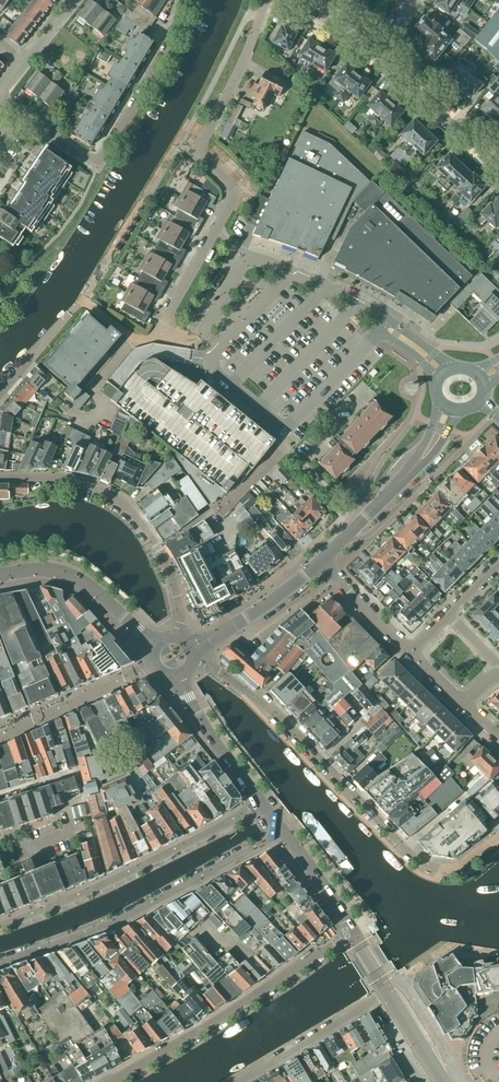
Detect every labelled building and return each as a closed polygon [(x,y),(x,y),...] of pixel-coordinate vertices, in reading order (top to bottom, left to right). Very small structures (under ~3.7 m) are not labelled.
[(2,12),(11,0),(0,0),(0,10),(2,12)] [(52,6),(44,0),(33,0),(29,5),(44,16),(52,6)] [(155,17),(167,0),(143,0),(140,4),(139,5),(155,17)] [(353,3),(353,4),(366,9),(370,0),(345,0),(353,3)] [(458,2),(455,0),(437,0),(438,0),(434,6),(455,19),(459,13),(464,17),(469,9),(458,2)] [(91,27),(103,11),(90,1),(78,17),(91,27)] [(36,27),(44,16),(29,5),(21,15),(36,27)] [(157,18),(155,17),(139,5),(132,14),(127,10),(124,18),(135,26),(146,34),(157,18)] [(120,6),(119,6),(116,11),(122,15),(126,10),(120,6)] [(474,41),(498,64),(498,10),(474,41)] [(103,11),(91,27),(103,37),(116,20),(103,11)] [(8,21),(11,16),(5,12),(2,17),(8,21)] [(28,37),(36,27),(21,15),(13,25),(28,37)] [(447,39),(439,32),(442,29),(434,23),(436,22),(428,15),(416,29),(422,33),(421,34),(420,35),(420,36),(419,37),(418,39),(418,40),(418,41),(419,42),(419,43),(419,44),(419,45),(420,45),(420,46),(421,47),(422,47),(423,48),(421,50),(434,61),(448,44),(457,50),(458,48),(462,51),(471,39),(459,30),(452,39),(449,37),(447,39)] [(131,31),(135,26),(124,18),(116,29),(126,35),(129,30),(131,31)] [(467,23),(463,28),(474,37),(478,31),(467,23)] [(19,47),(28,37),(13,25),(5,36),(19,47)] [(297,33),(289,29),(285,27),(283,30),(281,29),(271,48),(277,54),(281,47),(288,51),(297,33)] [(85,117),(77,130),(80,132),(76,138),(90,147),(153,43),(138,35),(134,41),(131,40),(127,46),(126,45),(122,51),(124,52),(123,53),(126,54),(119,67),(116,66),(115,66),(113,64),(110,70),(112,72),(108,78),(111,80),(107,86),(101,83),(97,90),(100,91),(93,103),(90,101),(85,109),(86,109),(82,115),(85,117)] [(304,80),(307,75),(321,48),(306,39),(304,45),(305,45),(299,57),(307,62),(306,63),(308,65),(307,67),(305,66),(302,72),(300,70),(298,74),(304,80)] [(321,48),(307,75),(304,80),(308,83),(311,77),(315,72),(312,70),(314,68),(316,69),(317,68),(325,73),(332,61),(333,62),(336,57),(321,48)] [(106,64),(111,56),(101,51),(97,59),(106,64)] [(470,75),(477,68),(470,61),(468,63),(463,58),(449,73),(451,75),(447,79),(452,83),(452,85),(457,90),(470,75)] [(340,98),(359,73),(347,64),(335,80),(342,86),(335,94),(340,98)] [(286,84),(276,79),(276,78),(265,72),(259,83),(256,82),(253,88),(257,89),(252,98),(256,100),(254,105),(263,110),(272,94),(279,98),(286,84)] [(38,99),(51,82),(38,73),(26,89),(38,99)] [(366,99),(375,89),(369,84),(370,82),(359,73),(340,98),(345,101),(351,93),(358,99),(361,95),(366,99)] [(498,79),(493,74),(487,80),(482,75),(477,81),(470,75),(457,90),(462,94),(464,94),(468,98),(472,94),(474,96),(486,82),(491,87),(498,79)] [(491,87),(488,89),(494,95),(498,89),(498,78),(498,79),(491,87)] [(51,82),(38,99),(51,109),(64,92),(51,82)] [(372,125),(393,102),(382,92),(380,94),(375,89),(366,99),(371,104),(368,107),(375,113),(368,121),(372,125)] [(498,113),(498,99),(495,96),(488,103),(487,102),(486,103),(487,104),(481,110),(483,111),(482,113),(486,116),(488,116),(493,120),(498,113)] [(249,109),(251,104),(242,100),(240,104),(249,109)] [(393,102),(372,125),(377,129),(384,121),(390,127),(404,112),(393,102)] [(233,134),(236,128),(236,127),(234,126),(242,107),(235,103),(223,129),(219,137),(223,139),(227,131),(233,134)] [(321,126),(328,118),(321,112),(314,120),(321,126)] [(395,159),(398,161),(405,154),(423,134),(426,132),(413,120),(409,125),(410,126),(402,136),(407,141),(404,145),(403,144),(399,149),(398,148),(396,149),(389,156),(393,160),(395,159)] [(349,133),(354,127),(348,122),(343,127),(349,133)] [(288,161),(253,236),(261,238),(260,239),(267,241),(268,240),(284,246),(297,250),(297,252),(303,254),(304,253),(318,259),(330,235),(336,238),(353,202),(371,183),(336,151),(330,145),(303,132),(289,162),(288,161)] [(405,154),(398,161),(405,167),(416,154),(414,153),(417,150),(424,156),(433,146),(434,147),(438,143),(426,132),(423,134),(405,154)] [(380,162),(386,155),(379,149),(373,156),(380,162)] [(0,224),(0,239),(13,248),(15,245),(18,247),(24,239),(21,237),(26,229),(32,234),(34,231),(37,233),(54,207),(52,205),(54,202),(51,200),(52,198),(55,200),(73,174),(70,172),(72,169),(46,151),(24,183),(27,185),(7,215),(0,224)] [(442,187),(462,165),(450,154),(442,163),(440,163),(438,165),(439,167),(437,169),(447,178),(444,181),(442,179),(438,184),(442,187)] [(460,190),(474,176),(462,165),(442,187),(446,191),(450,186),(448,184),(451,182),(460,190)] [(460,190),(459,191),(459,192),(452,199),(457,204),(461,200),(462,200),(465,196),(472,203),(486,188),(474,176),(460,190)] [(372,182),(371,183),(353,202),(365,214),(351,228),(350,228),(332,265),(334,266),(335,264),(346,269),(345,271),(358,278),(371,285),(383,292),(395,299),(397,297),(407,304),(406,306),(407,306),(408,304),(419,311),(417,313),(418,314),(420,312),(429,318),(428,321),(429,321),(471,277),(372,182)] [(179,199),(202,212),(207,203),(212,206),(216,198),(188,183),(179,199)] [(497,198),(481,216),(475,224),(480,228),(487,221),(495,229),(496,228),(497,228),(497,229),(498,229),(498,199),(497,198)] [(197,220),(202,212),(179,199),(174,207),(179,210),(175,217),(198,230),(202,223),(197,220)] [(449,203),(446,206),(451,210),(454,207),(457,204),(452,199),(449,203)] [(465,223),(474,213),(468,207),(459,218),(465,223)] [(194,237),(198,230),(175,217),(171,224),(167,221),(161,230),(184,243),(189,235),(194,237)] [(180,251),(184,243),(161,230),(156,239),(161,241),(157,248),(180,261),(185,254),(180,251)] [(491,245),(498,252),(498,236),(491,245)] [(176,269),(180,261),(157,248),(153,255),(149,252),(144,261),(167,274),(171,266),(176,269)] [(162,282),(167,274),(144,261),(139,270),(143,273),(140,280),(163,293),(167,285),(162,282)] [(480,274),(485,278),(474,290),(469,286),(451,305),(456,311),(473,294),(482,303),(479,305),(483,308),(469,323),(481,335),(498,318),(498,319),(498,292),(480,274)] [(158,300),(163,293),(140,280),(136,286),(131,284),(126,293),(149,306),(154,297),(158,300)] [(144,314),(149,306),(126,293),(121,301),(126,304),(122,311),(145,324),(149,317),(144,314)] [(107,334),(89,319),(91,317),(87,312),(81,320),(82,322),(76,329),(74,328),(71,332),(72,334),(65,342),(63,341),(60,344),(61,346),(55,354),(53,353),(49,357),(51,359),(44,366),(70,388),(64,395),(79,407),(87,398),(76,388),(120,337),(111,330),(107,334)] [(130,351),(107,381),(118,391),(110,401),(120,409),(116,418),(126,423),(130,416),(173,452),(212,505),(216,501),(216,498),(219,498),(221,498),(242,482),(251,470),(252,471),(274,442),(175,361),(192,365),(194,350),(151,344),(130,351)] [(23,381),(36,392),(48,378),(35,367),(23,381)] [(24,406),(36,392),(23,381),(12,395),(24,406)] [(109,384),(101,393),(110,401),(118,391),(109,384)] [(42,398),(46,402),(46,401),(51,404),(54,401),(47,395),(48,394),(42,390),(39,394),(42,397),(42,398)] [(24,406),(12,395),(0,408),(0,412),(13,419),(24,406)] [(41,415),(46,402),(42,398),(38,409),(29,405),(28,409),(36,413),(41,415)] [(392,418),(372,399),(368,404),(368,405),(372,400),(375,404),(341,440),(337,436),(328,445),(334,451),(332,453),(335,456),(330,461),(326,459),(325,460),(320,465),(318,462),(318,463),(320,465),(336,480),(354,461),(351,458),(355,454),(356,456),(362,449),(361,448),(367,442),(368,443),(380,431),(378,430),(384,424),(386,425),(392,418)] [(13,419),(0,412),(0,433),(11,434),(13,419)] [(41,416),(35,413),(31,423),(33,424),(32,427),(35,429),(41,416)] [(116,418),(109,431),(120,436),(126,423),(116,418)] [(67,441),(72,429),(66,426),(61,438),(67,441)] [(73,443),(79,432),(72,429),(67,441),(73,443)] [(75,444),(85,449),(91,438),(79,432),(73,443),(75,444)] [(120,463),(127,449),(133,437),(124,432),(112,456),(109,461),(101,479),(110,484),(113,477),(112,477),(120,463)] [(11,434),(0,433),(0,451),(8,451),(11,434)] [(484,448),(498,462),(498,463),(498,442),(495,437),(493,439),(491,439),(489,441),(489,443),(484,448)] [(59,444),(72,450),(75,445),(62,438),(59,444)] [(57,448),(45,443),(43,448),(32,443),(19,471),(47,470),(57,448)] [(87,450),(85,449),(75,444),(75,445),(72,450),(63,470),(77,473),(86,455),(84,455),(87,450)] [(88,476),(101,450),(90,445),(87,450),(84,455),(86,455),(77,473),(88,476)] [(484,448),(484,447),(482,449),(481,449),(478,451),(478,453),(474,458),(489,472),(498,462),(484,448)] [(135,456),(127,449),(120,463),(113,477),(136,488),(137,485),(141,487),(140,488),(141,488),(161,464),(160,465),(150,462),(146,467),(135,461),(135,456)] [(109,461),(112,456),(101,450),(88,476),(100,479),(101,479),(109,461)] [(8,451),(0,451),(0,471),(5,471),(8,451)] [(170,509),(185,498),(170,478),(181,470),(171,457),(147,485),(152,492),(136,505),(150,524),(170,509)] [(489,472),(474,458),(473,458),(474,458),(469,463),(467,463),(465,465),(465,467),(464,469),(478,483),(484,477),(486,480),(488,480),(494,487),(495,489),(498,486),(498,483),(489,472)] [(276,480),(281,485),(283,483),(283,484),(290,478),(281,468),(274,474),(278,478),(276,480)] [(451,482),(476,508),(481,504),(476,498),(475,498),(473,496),(479,491),(461,472),(460,473),(457,473),(455,475),(455,478),(454,479),(451,482)] [(197,513),(207,505),(187,477),(176,484),(197,513)] [(281,485),(276,480),(271,485),(278,493),(284,488),(281,485)] [(264,498),(270,492),(260,481),(253,487),(264,498)] [(472,513),(476,508),(451,482),(448,486),(447,485),(446,486),(444,486),(441,488),(441,491),(440,492),(454,506),(460,501),(462,503),(464,501),(468,506),(466,507),(472,513)] [(9,500),(9,494),(28,494),(28,485),(9,485),(0,485),(0,500),(9,500)] [(240,503),(247,512),(257,503),(250,495),(240,503)] [(447,513),(449,515),(450,513),(461,524),(465,520),(454,509),(453,510),(437,495),(432,500),(431,499),(428,503),(427,505),(441,519),(447,513)] [(176,517),(155,531),(163,542),(180,530),(198,516),(185,498),(170,509),(176,517)] [(297,502),(316,522),(320,519),(322,519),(325,516),(325,514),(326,513),(312,498),(306,504),(301,499),(297,502)] [(498,521),(498,513),(487,501),(484,504),(483,505),(498,521)] [(312,526),(316,522),(297,502),(293,506),(298,511),(292,517),(306,531),(307,531),(309,531),(312,528),(312,526)] [(432,531),(431,533),(437,539),(438,540),(441,543),(444,540),(435,531),(436,531),(434,529),(436,527),(434,525),(441,519),(427,505),(425,506),(421,509),(422,510),(416,515),(432,531)] [(483,505),(480,508),(492,520),(486,526),(498,539),(498,521),(483,505)] [(150,524),(155,531),(176,517),(170,509),(150,524)] [(306,531),(292,517),(287,511),(278,520),(283,525),(282,526),(296,541),(297,540),(298,541),(303,537),(302,535),(306,531)] [(204,522),(216,534),(222,528),(209,513),(205,518),(204,522)] [(425,537),(427,539),(429,537),(435,543),(434,544),(437,547),(441,543),(438,540),(437,539),(431,533),(430,533),(415,517),(410,521),(408,521),(404,524),(404,527),(418,543),(425,537)] [(210,538),(216,534),(204,522),(165,546),(175,561),(210,538)] [(272,531),(269,528),(269,527),(264,522),(260,526),(268,534),(283,552),(284,551),(286,552),(290,548),(289,547),(290,546),(294,542),(279,525),(272,531)] [(486,526),(481,531),(474,524),(470,528),(490,548),(494,543),(495,544),(498,540),(498,539),(486,526)] [(393,538),(406,552),(414,561),(415,561),(418,558),(413,552),(414,551),(412,549),(418,543),(404,527),(403,528),(401,528),(397,531),(397,534),(393,538)] [(486,552),(490,548),(470,528),(467,531),(474,537),(468,543),(481,557),(486,552)] [(394,563),(401,557),(405,561),(406,559),(411,564),(414,561),(406,552),(405,553),(391,540),(387,544),(386,543),(381,547),(382,549),(381,550),(394,563)] [(481,557),(468,543),(463,548),(456,542),(452,546),(472,565),(476,561),(477,562),(481,557)] [(255,579),(256,579),(265,572),(270,569),(270,568),(279,561),(265,544),(243,561),(255,579)] [(206,545),(175,561),(191,592),(187,594),(193,611),(195,610),(202,627),(225,615),(220,605),(222,605),(222,606),(228,603),(227,602),(229,601),(229,602),(243,595),(243,593),(255,587),(246,568),(245,569),(235,550),(214,560),(206,545)] [(468,569),(472,565),(452,546),(449,549),(456,555),(450,561),(463,575),(468,570),(468,569)] [(434,552),(445,563),(454,555),(451,551),(446,556),(438,548),(434,552)] [(389,569),(394,563),(381,550),(380,551),(378,551),(376,553),(376,555),(371,560),(380,569),(403,592),(406,588),(400,582),(403,579),(398,574),(396,576),(389,569)] [(463,575),(450,561),(444,567),(438,560),(433,555),(429,558),(434,563),(454,583),(458,579),(458,580),(463,575)] [(380,569),(378,570),(370,561),(364,566),(364,565),(359,569),(360,570),(358,572),(366,580),(366,581),(370,585),(371,584),(372,586),(376,590),(385,582),(393,590),(388,595),(394,601),(403,592),(380,569)] [(449,587),(454,583),(434,563),(431,567),(437,573),(432,579),(444,592),(446,591),(447,591),(450,589),(449,587)] [(422,594),(433,604),(436,601),(440,601),(440,597),(441,595),(429,583),(424,588),(416,579),(412,583),(415,586),(420,592),(422,594)] [(95,669),(50,588),(40,587),(49,606),(55,617),(59,626),(87,683),(100,678),(95,669)] [(89,633),(102,627),(96,620),(89,612),(74,596),(63,591),(50,588),(95,669),(100,678),(119,670),(102,649),(89,633)] [(37,612),(26,591),(0,596),(0,633),(13,667),(29,707),(58,695),(39,655),(44,652),(43,649),(54,645),(47,632),(43,624),(37,612)] [(496,607),(498,605),(496,604),(498,601),(498,596),(497,593),(473,617),(480,624),(481,623),(496,607)] [(423,613),(433,604),(422,594),(411,605),(408,607),(406,606),(418,618),(419,617),(423,615),(423,613)] [(408,607),(411,605),(406,599),(402,595),(391,606),(399,613),(397,615),(403,621),(405,619),(411,625),(413,624),(415,624),(416,620),(418,618),(406,606),(408,607)] [(343,628),(342,628),(351,619),(347,614),(340,607),(338,605),(338,606),(331,598),(308,618),(312,622),(328,643),(343,628)] [(497,613),(498,611),(498,610),(496,607),(481,623),(485,627),(485,629),(489,633),(490,632),(498,622),(498,615),(497,613)] [(312,622),(308,618),(301,611),(280,628),(296,640),(286,651),(297,660),(304,652),(307,655),(333,685),(334,690),(324,699),(332,708),(342,699),(350,692),(352,694),(362,685),(352,673),(343,662),(328,643),(312,622)] [(365,661),(379,647),(351,619),(342,628),(343,628),(328,643),(343,662),(352,673),(365,661)] [(490,632),(494,636),(494,638),(498,642),(498,641),(498,640),(498,622),(490,632)] [(75,688),(87,683),(59,626),(47,632),(54,645),(70,678),(75,688)] [(102,649),(115,641),(109,635),(102,627),(89,633),(102,649)] [(290,668),(297,660),(286,651),(296,640),(280,628),(258,651),(277,669),(285,675),(288,671),(290,668)] [(13,714),(14,713),(27,708),(21,694),(19,689),(19,688),(13,673),(8,662),(0,641),(0,642),(0,680),(13,714)] [(102,649),(119,670),(121,670),(122,669),(121,668),(126,666),(131,663),(114,643),(115,642),(115,641),(102,649)] [(277,669),(258,651),(252,657),(235,641),(232,645),(231,644),(222,653),(261,688),(277,669)] [(74,688),(75,688),(70,678),(54,645),(43,649),(44,652),(48,661),(62,693),(74,688)] [(371,667),(369,669),(370,671),(363,678),(367,681),(374,675),(372,673),(388,657),(384,653),(386,652),(381,647),(380,648),(379,647),(365,661),(371,667)] [(294,671),(307,655),(304,652),(297,660),(290,668),(294,671)] [(389,689),(404,673),(403,672),(403,670),(400,667),(399,668),(394,663),(379,680),(389,689)] [(285,708),(304,689),(290,673),(271,692),(285,708)] [(398,698),(413,682),(409,678),(409,676),(407,673),(405,674),(404,673),(389,689),(398,698)] [(378,682),(372,676),(363,686),(368,691),(378,682)] [(149,705),(159,696),(146,680),(141,682),(136,684),(149,705)] [(408,707),(423,691),(422,690),(422,688),(419,686),(418,686),(413,682),(398,698),(408,707)] [(147,706),(149,705),(136,684),(124,690),(143,723),(143,724),(148,715),(151,714),(147,706)] [(359,703),(370,694),(363,686),(362,685),(352,694),(359,703)] [(11,715),(0,687),(0,720),(11,715)] [(293,716),(312,697),(304,689),(285,708),(293,716)] [(143,723),(124,690),(113,696),(131,729),(143,723)] [(417,716),(432,700),(428,696),(428,694),(425,692),(424,692),(423,691),(408,707),(417,716)] [(368,712),(377,704),(378,703),(370,694),(359,703),(368,712)] [(498,695),(493,701),(491,702),(490,704),(491,706),(493,707),(498,711),(498,713),(498,714),(498,695)] [(128,731),(131,729),(113,696),(103,700),(124,739),(130,735),(128,731)] [(171,727),(179,721),(170,710),(159,696),(149,705),(147,706),(151,714),(148,715),(143,724),(143,723),(131,729),(128,731),(130,735),(143,754),(158,742),(157,741),(169,733),(169,734),(173,731),(171,727)] [(389,706),(380,696),(376,700),(385,710),(389,706)] [(319,705),(318,705),(312,697),(293,716),(300,723),(319,705)] [(333,710),(332,708),(324,699),(318,705),(319,705),(300,723),(309,733),(325,717),(319,711),(325,706),(330,712),(333,710)] [(340,717),(350,708),(342,699),(332,708),(333,710),(340,717)] [(124,739),(103,700),(91,706),(116,744),(119,742),(119,743),(124,739)] [(427,725),(442,709),(441,708),(441,707),(438,704),(437,704),(432,700),(417,716),(427,725)] [(372,717),(381,709),(377,704),(368,712),(372,717)] [(106,753),(116,744),(91,706),(77,712),(92,751),(90,752),(91,756),(97,781),(105,779),(122,773),(135,766),(132,761),(126,752),(113,762),(106,753)] [(350,708),(340,717),(348,726),(349,726),(350,726),(354,723),(353,722),(358,717),(350,708)] [(381,709),(372,717),(364,725),(372,734),(389,718),(381,709)] [(437,734),(451,718),(447,714),(447,713),(444,710),(443,710),(442,709),(427,725),(437,734)] [(396,720),(400,716),(395,710),(391,714),(396,720)] [(92,751),(77,712),(64,718),(64,719),(73,745),(78,760),(91,756),(90,752),(92,751)] [(339,723),(341,720),(337,717),(330,723),(325,717),(309,733),(318,742),(334,727),(339,723)] [(446,743),(460,727),(459,726),(460,725),(457,722),(455,722),(451,718),(437,734),(446,743)] [(65,768),(66,771),(69,770),(69,769),(75,767),(65,730),(62,719),(53,723),(57,733),(68,767),(65,768)] [(178,746),(192,736),(183,725),(179,721),(171,727),(173,731),(169,734),(169,733),(157,741),(158,742),(163,747),(166,745),(171,751),(178,746)] [(59,773),(66,771),(65,768),(68,767),(57,733),(53,723),(42,728),(50,751),(55,750),(56,759),(54,760),(55,763),(59,773)] [(334,727),(318,742),(326,752),(348,732),(349,729),(346,727),(339,733),(334,727)] [(460,727),(446,743),(456,752),(470,737),(466,732),(466,731),(463,728),(462,729),(460,727)] [(50,751),(42,728),(31,733),(43,766),(55,763),(54,760),(56,759),(55,750),(50,751)] [(413,740),(417,736),(412,730),(408,734),(413,740)] [(43,766),(31,733),(30,733),(21,737),(24,748),(33,775),(36,774),(38,780),(47,777),(43,766)] [(354,752),(367,739),(362,734),(354,742),(350,739),(331,757),(339,765),(354,752)] [(132,761),(143,754),(130,735),(124,739),(119,743),(126,752),(132,761)] [(35,781),(33,775),(24,748),(21,737),(20,738),(8,744),(15,767),(2,770),(6,784),(8,789),(35,781)] [(165,756),(178,746),(171,751),(166,745),(163,747),(158,742),(143,754),(152,766),(165,756)] [(2,770),(15,767),(8,744),(0,747),(0,762),(2,770)] [(476,744),(467,753),(472,758),(481,749),(476,744)] [(479,772),(494,757),(489,752),(486,752),(482,748),(481,749),(472,758),(467,753),(460,760),(469,770),(473,766),(479,772)] [(362,761),(354,752),(339,765),(348,774),(362,761)] [(377,769),(386,760),(380,753),(367,765),(366,765),(352,779),(363,791),(378,777),(373,772),(377,768),(377,769)] [(152,766),(143,754),(132,761),(135,766),(143,776),(154,769),(152,766)] [(442,784),(443,785),(454,774),(446,766),(435,777),(412,754),(380,775),(364,791),(388,818),(401,807),(412,799),(435,778),(436,779),(442,784)] [(426,764),(430,760),(425,754),(421,759),(426,764)] [(98,783),(97,781),(91,756),(78,760),(84,783),(84,784),(84,787),(98,783)] [(479,772),(484,777),(478,782),(477,781),(466,791),(471,797),(483,786),(498,771),(498,764),(498,761),(494,757),(479,772)] [(191,763),(194,761),(192,759),(185,764),(184,763),(180,766),(177,762),(172,766),(178,773),(178,774),(189,765),(191,763)] [(191,763),(199,774),(228,812),(241,802),(241,799),(231,785),(231,784),(225,776),(224,776),(214,762),(205,769),(203,766),(202,767),(196,759),(194,761),(191,763)] [(47,777),(59,773),(55,763),(43,766),(47,777)] [(189,788),(213,821),(214,821),(226,813),(225,812),(209,790),(189,765),(178,774),(189,788)] [(145,780),(143,776),(135,766),(122,773),(105,779),(97,781),(98,783),(104,804),(113,802),(120,818),(138,859),(153,851),(130,807),(142,802),(169,844),(183,836),(152,792),(145,780)] [(155,779),(159,776),(155,770),(151,773),(155,779)] [(189,788),(178,774),(178,773),(164,783),(166,786),(176,798),(199,829),(213,821),(189,788)] [(498,788),(498,777),(497,775),(491,781),(493,783),(472,802),(470,798),(417,843),(429,856),(454,860),(488,830),(482,823),(489,817),(493,821),(498,815),(498,789),(498,788)] [(59,782),(63,795),(79,790),(75,777),(59,782)] [(443,786),(443,785),(442,784),(424,801),(430,808),(416,820),(413,817),(399,829),(408,839),(437,816),(463,793),(450,779),(443,786)] [(419,795),(424,801),(442,784),(436,779),(419,794),(420,795),(419,795)] [(61,796),(63,795),(59,782),(44,787),(45,790),(44,790),(52,816),(53,816),(52,812),(57,810),(56,807),(64,805),(61,796)] [(110,822),(120,818),(113,802),(104,804),(98,783),(84,787),(87,798),(93,819),(107,815),(110,822)] [(186,835),(199,829),(176,798),(166,786),(156,793),(186,835)] [(36,821),(52,816),(44,790),(28,795),(36,821)] [(20,826),(36,821),(28,795),(12,800),(20,826)] [(399,828),(427,805),(424,801),(419,795),(390,819),(399,828)] [(20,826),(12,800),(0,804),(0,812),(6,831),(20,826)] [(153,851),(169,844),(142,802),(130,807),(153,851)] [(123,866),(110,822),(107,815),(93,819),(107,873),(113,871),(118,869),(118,868),(123,866)] [(488,830),(496,824),(498,822),(498,815),(493,821),(489,817),(482,823),(488,830)] [(123,866),(138,859),(120,818),(110,822),(123,866)] [(82,855),(88,881),(103,875),(94,841),(79,845),(82,855)] [(273,875),(277,873),(285,867),(271,851),(271,850),(259,858),(273,875)] [(64,891),(88,881),(82,855),(54,866),(64,891)] [(281,890),(263,868),(257,859),(241,867),(248,875),(264,893),(270,899),(281,890)] [(36,873),(35,869),(31,860),(22,864),(24,873),(26,874),(28,873),(29,876),(0,887),(0,916),(42,900),(35,882),(39,880),(36,873)] [(42,900),(64,891),(54,866),(36,873),(39,880),(35,882),(42,900)] [(260,897),(264,893),(248,875),(241,867),(225,876),(233,884),(246,898),(253,890),(260,897)] [(282,887),(294,879),(285,867),(277,873),(278,874),(275,876),(282,887)] [(263,915),(246,898),(233,884),(225,876),(211,884),(254,929),(255,931),(268,920),(263,914),(263,915)] [(288,895),(300,886),(294,879),(282,887),(288,895)] [(239,938),(250,928),(209,885),(195,892),(195,893),(239,938)] [(297,906),(309,897),(300,886),(288,895),(297,906)] [(165,907),(189,932),(210,913),(193,895),(182,906),(178,902),(177,901),(165,907)] [(303,914),(310,923),(319,935),(331,926),(325,917),(322,913),(315,905),(309,897),(297,906),(298,907),(299,906),(301,909),(300,910),(303,914)] [(259,911),(263,915),(263,914),(268,910),(267,909),(264,906),(259,911)] [(176,944),(189,932),(165,907),(157,912),(158,914),(153,919),(176,944)] [(268,920),(273,915),(271,913),(269,910),(263,915),(268,920)] [(307,926),(310,923),(303,914),(292,924),(309,944),(317,937),(307,926)] [(176,944),(153,919),(150,915),(137,922),(136,923),(153,942),(156,939),(167,952),(176,944)] [(309,944),(292,924),(284,915),(280,919),(290,931),(285,936),(299,952),(300,951),(301,950),(303,949),(304,947),(309,944)] [(254,930),(262,938),(285,963),(298,953),(283,937),(279,932),(268,920),(255,931),(254,929),(254,930)] [(171,987),(177,983),(162,965),(160,967),(156,962),(163,956),(134,923),(121,929),(128,938),(152,966),(171,987)] [(373,934),(378,930),(374,924),(369,927),(373,934)] [(151,966),(152,966),(128,938),(121,929),(120,930),(105,936),(108,939),(139,975),(150,965),(151,966)] [(258,941),(262,938),(254,930),(250,933),(258,941)] [(126,986),(127,986),(139,975),(108,939),(105,936),(89,941),(96,950),(126,986)] [(224,971),(217,963),(195,939),(182,950),(192,962),(221,994),(228,1003),(243,992),(235,985),(224,971)] [(96,950),(89,941),(89,942),(89,941),(74,947),(81,955),(105,986),(107,989),(130,1018),(132,1016),(134,1019),(145,1010),(139,1002),(143,999),(133,988),(130,990),(127,986),(126,986),(96,950)] [(284,963),(268,945),(258,952),(251,958),(250,958),(240,965),(256,983),(267,976),(266,975),(269,974),(274,970),(284,963)] [(102,993),(107,989),(105,986),(81,955),(74,947),(58,953),(87,990),(95,984),(102,993)] [(236,960),(240,957),(232,949),(228,952),(236,960)] [(235,985),(243,992),(256,983),(228,952),(217,963),(224,971),(235,985)] [(65,987),(76,979),(62,962),(55,953),(42,958),(60,980),(65,987)] [(452,955),(442,961),(440,959),(432,965),(432,967),(418,976),(418,978),(418,979),(418,980),(418,981),(418,983),(418,984),(417,985),(416,987),(415,988),(439,1027),(444,1036),(448,1034),(452,1042),(453,1041),(455,1040),(456,1040),(458,1040),(459,1040),(460,1040),(462,1041),(463,1041),(467,1034),(472,1027),(472,1019),(478,1017),(476,1002),(492,994),(492,990),(498,989),(498,966),(498,964),(481,965),(481,968),(472,969),(469,969),(470,967),(465,960),(457,958),(455,959),(452,955)] [(45,992),(60,980),(42,958),(26,964),(33,973),(45,992)] [(212,1012),(228,1003),(221,994),(192,962),(185,968),(180,972),(184,977),(203,998),(201,999),(212,1012)] [(181,963),(176,967),(180,972),(185,968),(181,963)] [(51,1002),(45,992),(33,973),(26,964),(12,969),(28,994),(30,996),(34,994),(43,1007),(51,1002)] [(36,1011),(10,969),(0,973),(0,986),(5,995),(17,1017),(29,1010),(37,1023),(42,1019),(38,1013),(36,1011)] [(199,1020),(212,1012),(201,999),(203,998),(184,977),(177,983),(171,987),(172,989),(185,1003),(186,1005),(199,1020)] [(65,987),(80,1005),(90,997),(76,979),(65,987)] [(80,1005),(65,987),(60,980),(45,992),(51,1002),(43,1007),(36,1011),(38,1013),(42,1019),(57,1043),(58,1044),(70,1037),(75,1045),(77,1044),(91,1067),(97,1077),(111,1069),(111,1070),(118,1066),(118,1065),(122,1063),(122,1062),(116,1051),(117,1050),(106,1031),(103,1027),(95,1033),(76,1008),(80,1005)] [(150,993),(153,991),(144,981),(141,983),(150,993)] [(5,995),(0,986),(0,1011),(9,1007),(3,996),(5,995)] [(157,989),(153,992),(160,999),(160,1000),(164,997),(157,989)] [(160,1000),(160,999),(153,992),(153,991),(150,993),(143,999),(139,1002),(145,1010),(161,1029),(168,1038),(176,1033),(183,1029),(176,1020),(172,1014),(167,1007),(160,1000)] [(183,1029),(199,1020),(186,1005),(185,1003),(181,1006),(175,1000),(167,1007),(172,1014),(176,1020),(183,1029)] [(145,1037),(136,1024),(135,1025),(122,1008),(114,1014),(119,1021),(116,1023),(122,1031),(130,1025),(132,1027),(122,1034),(136,1053),(137,1054),(137,1055),(153,1046),(145,1037)] [(153,1046),(168,1038),(161,1029),(145,1010),(134,1019),(137,1023),(136,1024),(145,1037),(153,1046)] [(367,1037),(379,1029),(384,1026),(379,1017),(374,1020),(370,1013),(358,1021),(364,1032),(367,1037)] [(357,1036),(364,1032),(358,1021),(339,1032),(351,1053),(350,1054),(351,1056),(355,1054),(353,1051),(360,1047),(359,1047),(362,1045),(357,1036)] [(136,1053),(122,1034),(121,1035),(114,1025),(106,1031),(117,1050),(116,1051),(122,1062),(137,1054),(136,1053)] [(386,1054),(388,1053),(392,1051),(379,1029),(367,1037),(364,1032),(357,1036),(362,1045),(359,1047),(360,1047),(365,1057),(359,1060),(363,1067),(386,1053),(386,1054)] [(354,1061),(351,1056),(350,1054),(351,1053),(339,1032),(321,1042),(322,1043),(336,1066),(344,1062),(349,1063),(350,1064),(354,1061)] [(15,1041),(11,1034),(10,1034),(9,1035),(6,1036),(5,1037),(9,1044),(15,1041)] [(58,1044),(61,1049),(63,1052),(64,1052),(75,1069),(75,1070),(78,1075),(82,1081),(88,1081),(97,1077),(91,1067),(77,1044),(75,1045),(70,1037),(58,1044)] [(338,1068),(336,1066),(322,1043),(321,1042),(309,1049),(325,1076),(338,1068)] [(57,1043),(50,1048),(53,1054),(61,1049),(58,1044),(57,1043)] [(10,1060),(15,1057),(10,1047),(4,1050),(10,1060)] [(315,1081),(325,1076),(309,1049),(300,1055),(315,1081)] [(55,1064),(65,1058),(63,1053),(52,1059),(55,1064)] [(359,1077),(391,1058),(388,1053),(386,1054),(386,1053),(363,1067),(359,1060),(355,1062),(359,1070),(355,1072),(359,1077)] [(289,1081),(312,1081),(297,1056),(280,1067),(289,1081)] [(359,1077),(358,1077),(362,1081),(370,1081),(374,1080),(375,1081),(376,1081),(380,1079),(382,1081),(400,1081),(404,1080),(391,1058),(359,1077)] [(359,1070),(355,1062),(354,1061),(350,1064),(355,1072),(359,1070)] [(59,1074),(61,1076),(64,1081),(82,1081),(78,1075),(75,1070),(74,1070),(72,1067),(59,1074)] [(280,1067),(269,1073),(274,1081),(289,1081),(280,1067)] [(61,1076),(59,1074),(57,1071),(52,1075),(56,1081),(64,1081),(61,1076)] [(259,1081),(274,1081),(269,1073),(258,1080),(259,1081)]
